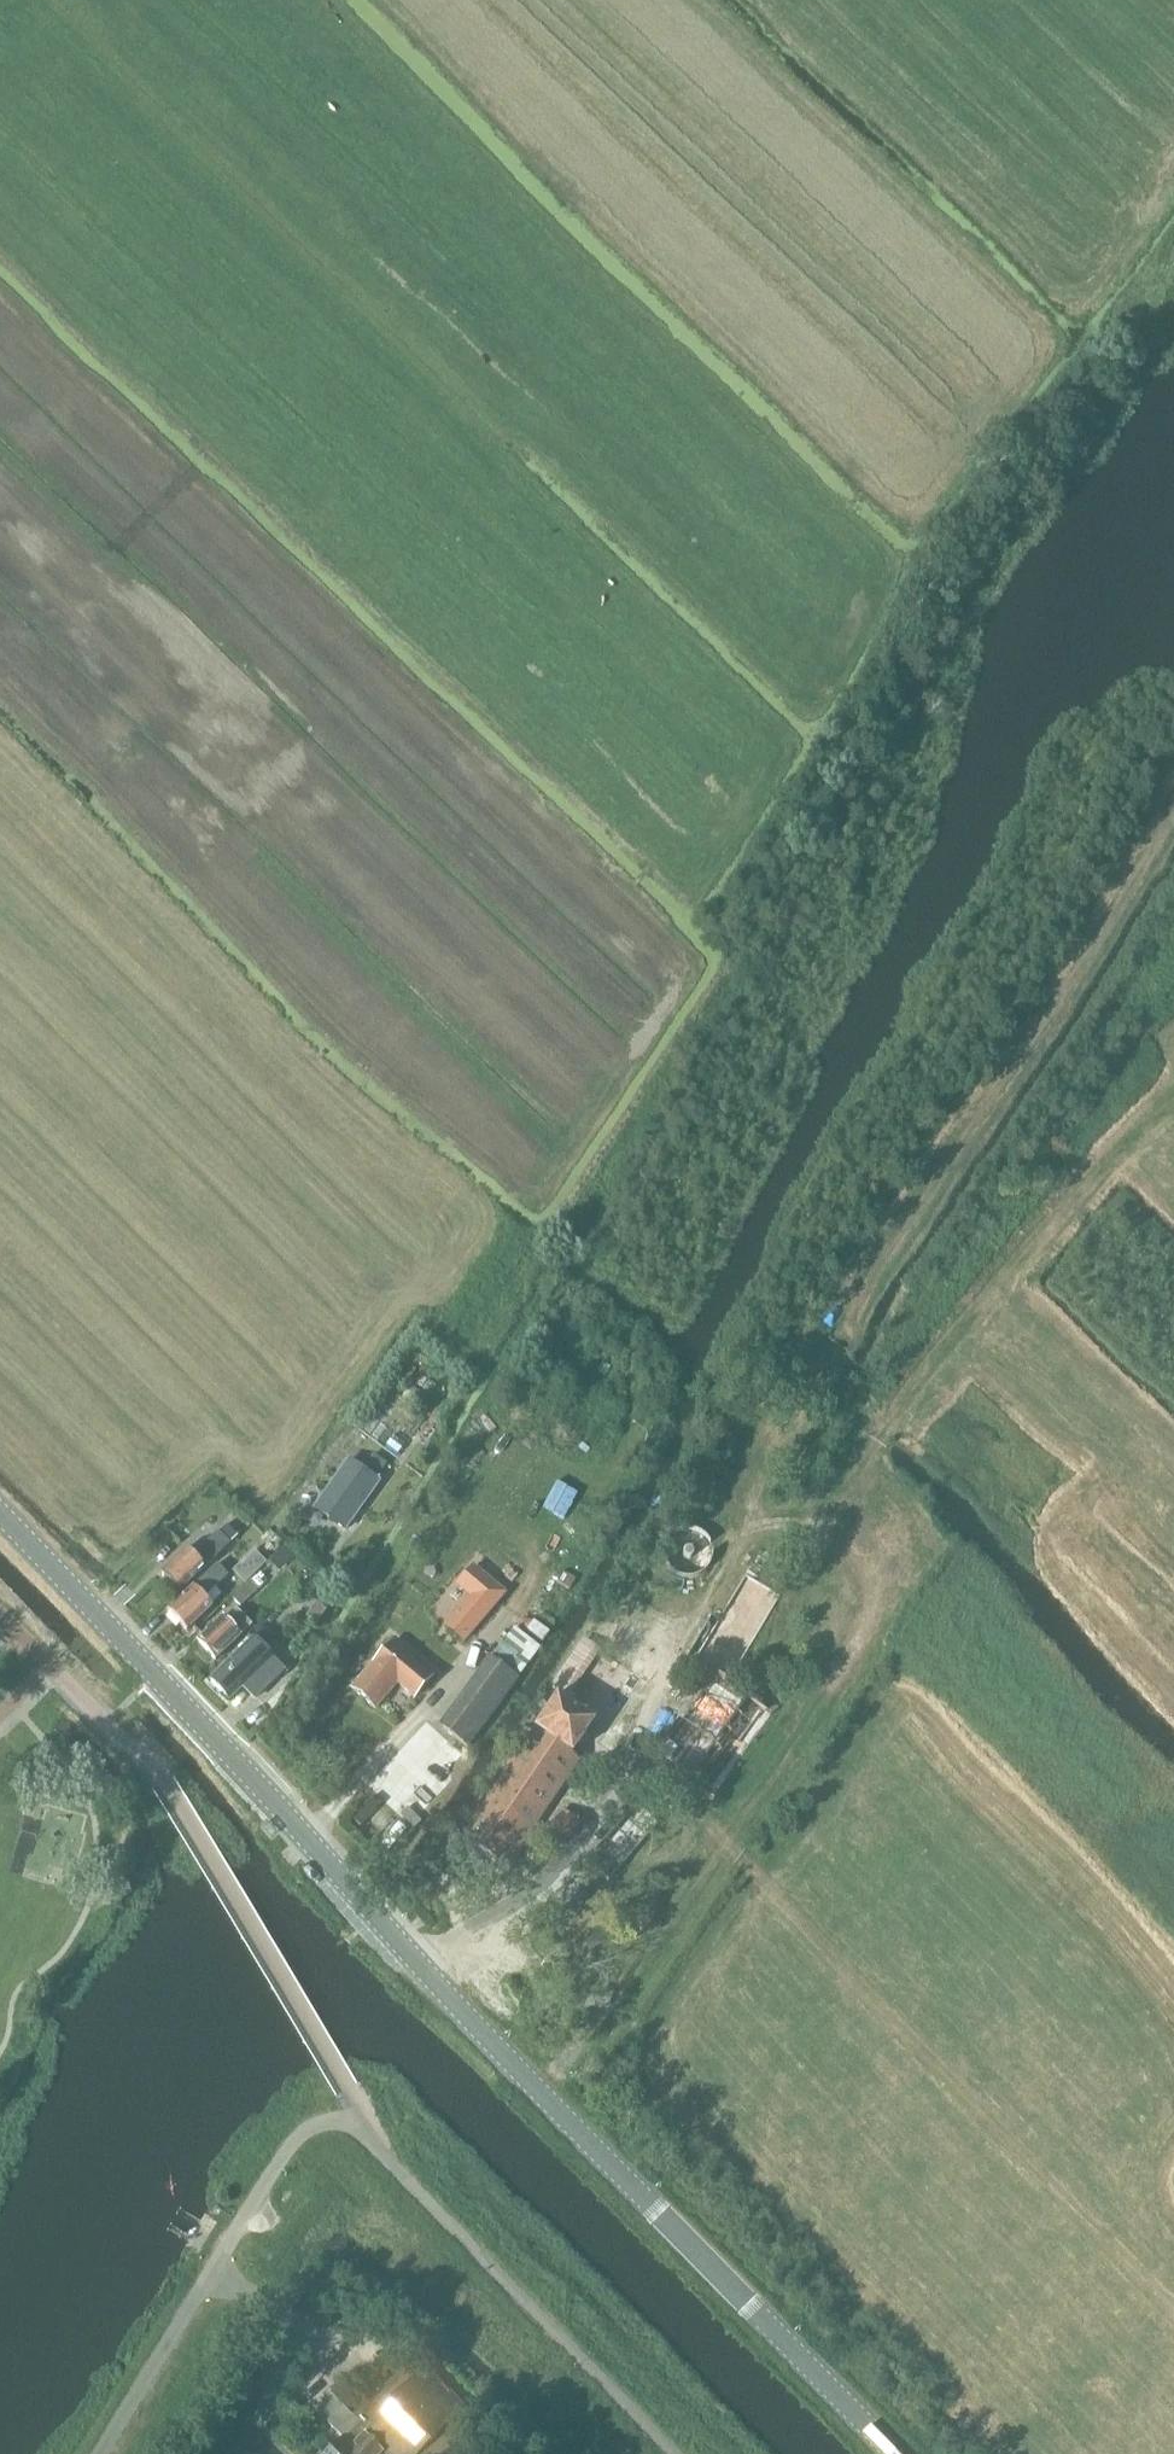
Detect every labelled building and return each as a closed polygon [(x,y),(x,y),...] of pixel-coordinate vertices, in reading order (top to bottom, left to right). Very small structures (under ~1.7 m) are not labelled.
[(373,1455),(365,1467),(376,1475),(385,1463),(373,1455)] [(348,1461),(314,1509),(344,1530),(378,1482),(348,1461)] [(219,1531),(230,1543),(237,1536),(226,1524),(219,1531)] [(269,1559),(283,1544),(269,1531),(255,1546),(269,1559)] [(672,1543),(669,1554),(672,1566),(681,1574),(692,1577),(703,1574),(711,1566),(714,1554),(711,1543),(703,1535),(692,1532),(681,1535),(672,1543)] [(160,1573),(164,1576),(161,1579),(165,1583),(167,1580),(179,1593),(229,1545),(218,1533),(193,1557),(186,1549),(160,1573)] [(269,1560),(279,1571),(294,1556),(284,1546),(269,1560)] [(233,1571),(245,1583),(249,1579),(266,1563),(254,1551),(233,1571)] [(167,1611),(187,1631),(212,1607),(205,1599),(228,1576),(217,1564),(167,1611)] [(469,1596),(445,1626),(463,1642),(505,1593),(473,1566),(457,1586),(469,1596)] [(249,1579),(245,1583),(232,1596),(240,1605),(257,1588),(249,1579)] [(315,1604),(307,1619),(319,1626),(328,1612),(315,1604)] [(197,1642),(215,1662),(253,1628),(238,1612),(227,1622),(223,1618),(197,1642)] [(494,1655),(520,1675),(540,1648),(514,1628),(494,1655)] [(252,1639),(209,1681),(228,1700),(243,1686),(255,1698),(282,1671),(271,1659),(252,1639)] [(350,1689),(374,1709),(397,1683),(414,1698),(432,1678),(390,1642),(350,1689)] [(563,1686),(534,1730),(460,1839),(504,1869),(576,1764),(579,1760),(573,1756),(603,1709),(600,1707),(627,1665),(598,1646),(584,1668),(574,1661),(559,1683),(563,1686)] [(441,1728),(466,1747),(516,1679),(491,1661),(441,1728)] [(657,1752),(716,1794),(772,1714),(712,1673),(657,1752)] [(370,1797),(350,1819),(359,1827),(379,1805),(370,1797)] [(585,1861),(608,1881),(657,1824),(635,1805),(585,1861)] [(550,1831),(565,1840),(577,1820),(562,1811),(550,1831)] [(377,2342),(388,2352),(408,2331),(396,2320),(377,2342)] [(401,2367),(352,2416),(360,2425),(360,2424),(365,2429),(362,2432),(384,2453),(421,2453),(466,2410),(424,2368),(413,2379),(401,2367)] [(489,2415),(473,2430),(489,2446),(505,2430),(489,2415)] [(360,2425),(343,2441),(342,2440),(328,2453),(384,2453),(362,2432),(365,2429),(360,2424),(360,2425)]
